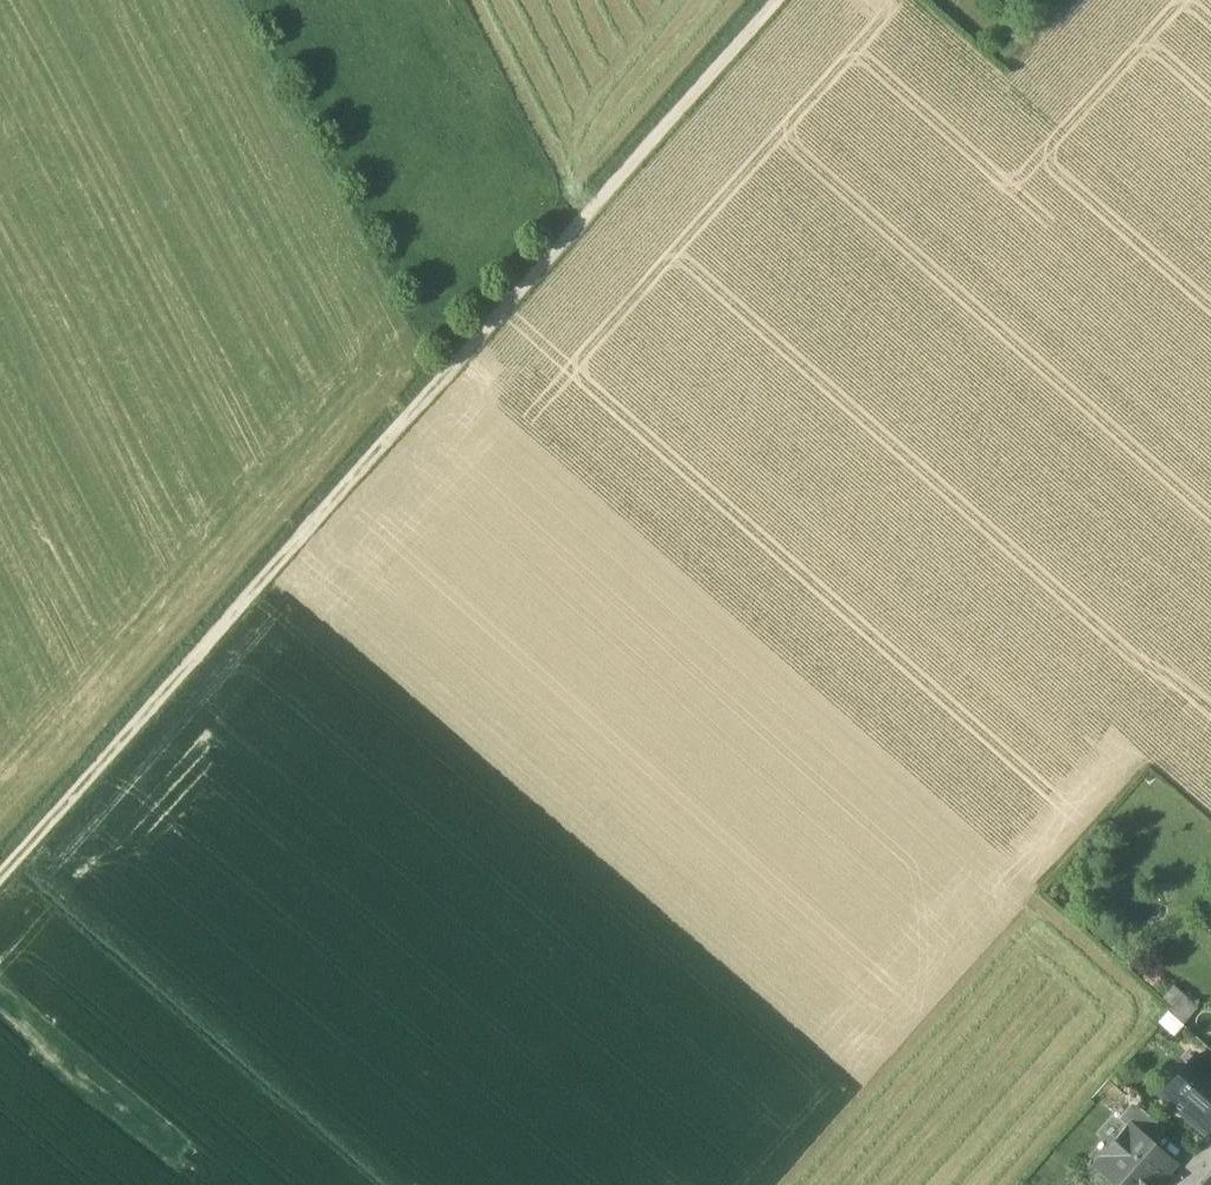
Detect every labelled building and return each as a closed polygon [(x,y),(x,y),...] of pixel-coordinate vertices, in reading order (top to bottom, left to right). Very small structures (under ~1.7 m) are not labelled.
[(1196,1010),(1181,996),(1168,1011),(1184,1024),(1196,1010)] [(1196,1056),(1177,1077),(1185,1084),(1169,1101),(1205,1133),(1210,1125),(1210,1068),(1196,1056)] [(1166,1130),(1134,1102),(1119,1119),(1129,1128),(1131,1125),(1153,1144),(1166,1130)] [(1131,1125),(1129,1128),(1100,1160),(1121,1179),(1117,1184),(1118,1184),(1157,1184),(1165,1176),(1163,1174),(1174,1162),(1153,1144),(1131,1125)]
